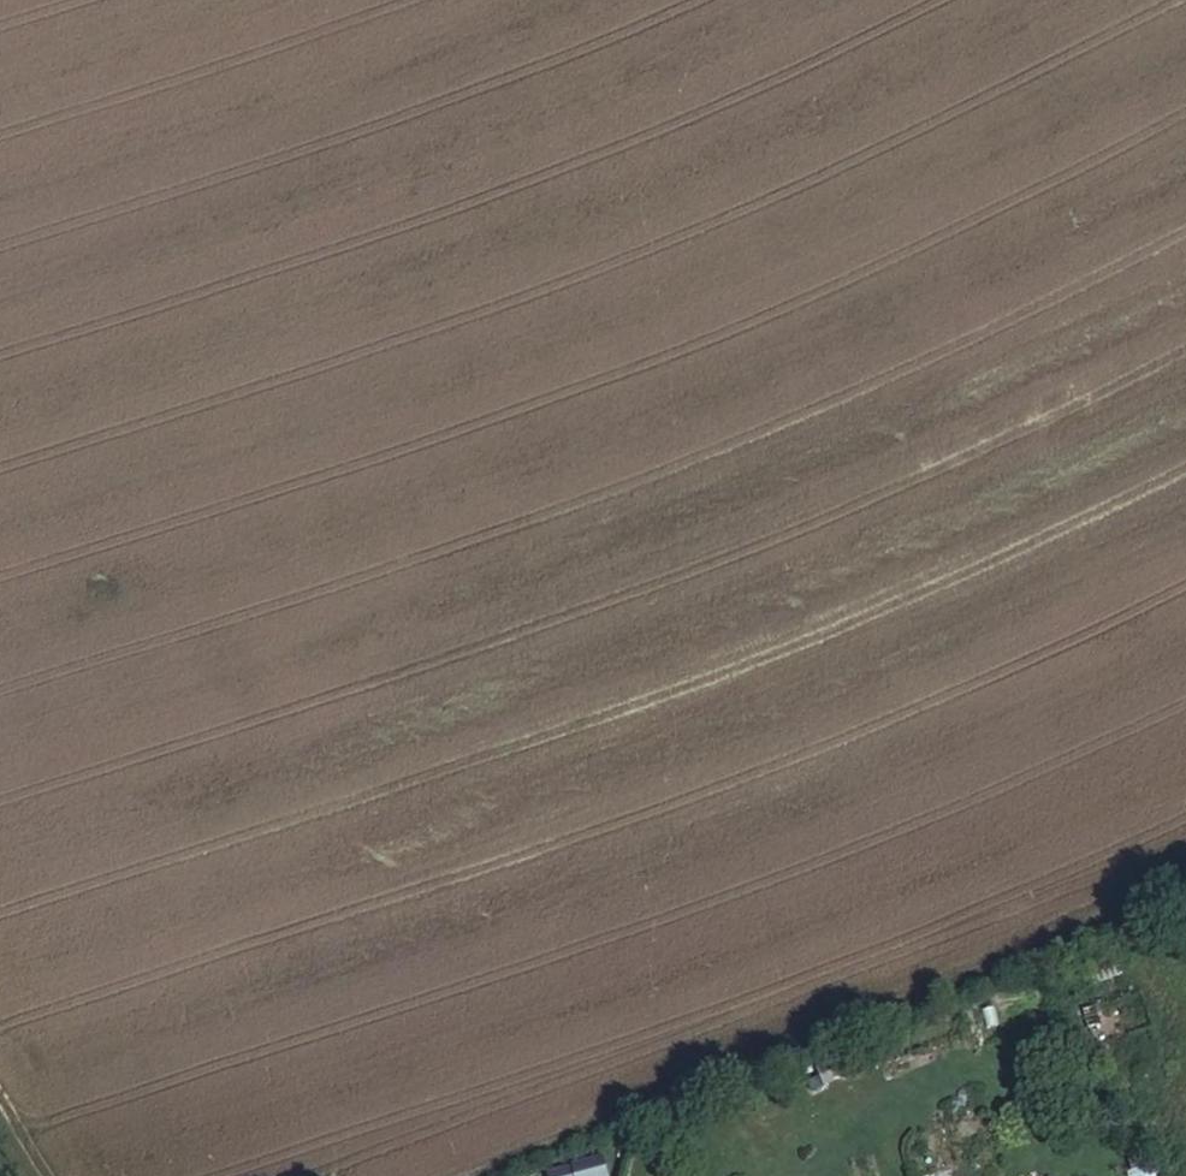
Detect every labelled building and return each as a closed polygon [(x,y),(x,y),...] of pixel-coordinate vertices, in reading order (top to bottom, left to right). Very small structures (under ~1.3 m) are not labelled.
[(1130,1175),(1152,1175),(1142,1136),(1121,1142),(1130,1175)] [(547,1175),(607,1175),(602,1155),(545,1168),(547,1175)]
